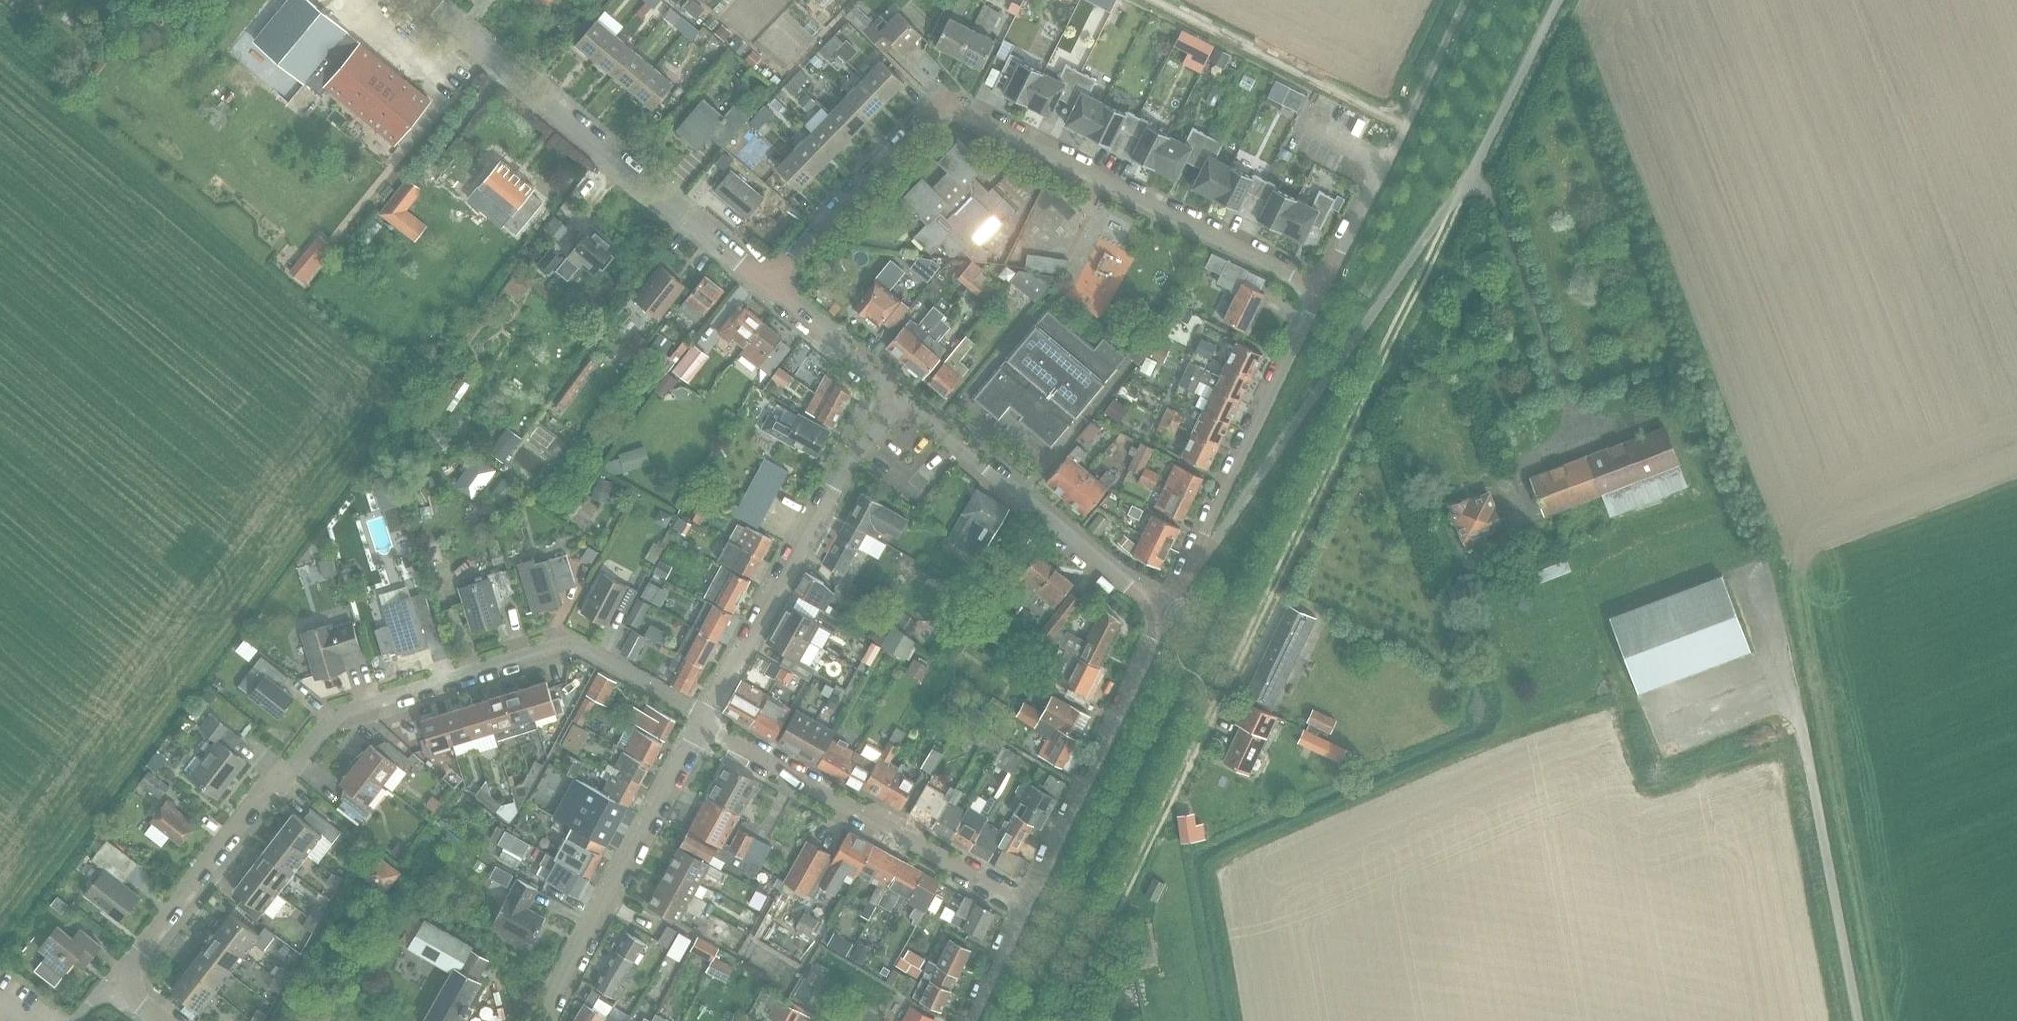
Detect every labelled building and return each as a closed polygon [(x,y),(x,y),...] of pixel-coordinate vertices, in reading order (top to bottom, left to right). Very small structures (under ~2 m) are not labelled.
[(255,40),(304,81),(304,80),(331,102),(336,95),(394,142),(428,100),(307,0),(288,0),(255,40)] [(660,0),(645,0),(644,1),(653,9),(660,0)] [(683,8),(695,18),(703,10),(691,0),(690,0),(683,8)] [(968,0),(957,0),(952,11),(961,15),(968,0)] [(1138,0),(1125,0),(1122,6),(1134,10),(1138,0)] [(1011,2),(1007,11),(1014,14),(1018,6),(1011,2)] [(643,16),(650,8),(645,4),(638,11),(643,16)] [(983,4),(974,22),(984,27),(986,24),(993,27),(1000,13),(983,4)] [(880,17),(874,24),(854,5),(846,14),(865,32),(865,33),(885,53),(893,45),(903,54),(921,34),(898,12),(887,24),(880,17)] [(667,25),(677,13),(671,8),(664,16),(661,20),(667,25)] [(1064,9),(1057,16),(1068,27),(1076,19),(1064,9)] [(682,33),(689,24),(681,17),(674,26),(682,33)] [(710,17),(704,23),(712,30),(717,23),(710,17)] [(595,60),(615,36),(596,19),(575,43),(595,60)] [(958,57),(972,30),(949,19),(935,46),(958,57)] [(691,40),(698,31),(689,24),(682,33),(691,40)] [(721,25),(714,33),(723,41),(730,33),(721,25)] [(972,30),(958,57),(981,68),(994,41),(972,30)] [(1181,30),(1173,44),(1205,60),(1213,46),(1181,30)] [(826,42),(834,51),(842,42),(834,34),(826,42)] [(614,76),(634,51),(615,36),(595,60),(614,76)] [(738,40),(731,48),(739,55),(746,46),(738,40)] [(826,59),(834,51),(826,42),(818,51),(826,59)] [(1215,48),(1209,61),(1222,68),(1229,55),(1215,48)] [(632,91),(653,67),(634,51),(614,76),(632,91)] [(1026,105),(1042,72),(1021,62),(1023,60),(1010,53),(991,91),(1003,97),(1004,95),(1003,95),(1004,94),(1026,105)] [(752,54),(747,61),(753,66),(759,60),(752,54)] [(815,54),(809,60),(818,69),(824,63),(815,54)] [(728,75),(738,62),(730,56),(719,68),(728,75)] [(811,76),(818,69),(809,60),(802,67),(811,76)] [(863,78),(885,100),(903,82),(880,60),(863,78)] [(1065,102),(1080,72),(1065,64),(1057,80),(1042,72),(1026,105),(1049,116),(1058,98),(1065,101),(1065,102)] [(653,67),(632,91),(652,108),(672,84),(653,67)] [(791,78),(800,86),(808,78),(799,70),(791,78)] [(1103,103),(1089,96),(1096,80),(1080,72),(1065,102),(1066,102),(1074,106),(1065,124),(1087,135),(1103,103)] [(773,75),(769,80),(774,85),(779,79),(773,75)] [(792,94),(800,86),(791,78),(783,86),(792,94)] [(868,118),(885,100),(863,78),(845,96),(868,118)] [(1275,80),(1267,97),(1281,104),(1282,104),(1290,88),(1275,80)] [(807,112),(816,103),(806,93),(797,102),(807,112)] [(851,136),(868,118),(845,96),(828,114),(851,136)] [(749,117),(733,104),(723,116),(702,99),(677,129),(699,147),(711,132),(726,144),(749,117)] [(1119,154),(1137,116),(1126,110),(1124,113),(1103,103),(1087,135),(1109,146),(1109,147),(1108,147),(1107,148),(1119,154)] [(757,113),(765,122),(773,113),(765,105),(757,113)] [(765,122),(757,113),(749,122),(771,143),(778,136),(773,132),(774,131),(765,122)] [(833,154),(851,136),(828,114),(811,132),(833,154)] [(1153,168),(1169,135),(1148,125),(1149,122),(1137,116),(1119,154),(1130,160),(1131,159),(1130,158),(1131,157),(1153,168)] [(1192,165),(1207,135),(1192,127),(1184,143),(1169,135),(1153,168),(1175,179),(1184,161),(1192,165)] [(349,139),(365,151),(373,141),(357,128),(349,139)] [(816,171),(833,154),(811,132),(793,149),(816,171)] [(1214,198),(1230,166),(1215,158),(1223,143),(1207,135),(1192,165),(1193,166),(1193,165),(1201,169),(1192,187),(1214,198)] [(1015,209),(1004,198),(992,187),(987,193),(972,179),(985,166),(958,140),(937,161),(947,171),(932,187),(922,177),(901,198),(927,223),(914,237),(931,254),(939,245),(950,256),(955,256),(962,249),(973,260),(987,262),(989,251),(973,236),(993,215),(1001,223),(1015,209)] [(798,190),(816,171),(793,149),(776,168),(798,190)] [(1284,149),(1279,158),(1287,162),(1292,153),(1284,149)] [(723,153),(715,163),(724,171),(732,160),(723,153)] [(400,160),(386,178),(394,184),(408,166),(400,160)] [(480,186),(479,187),(511,214),(503,223),(515,233),(540,202),(529,192),(533,187),(501,161),(480,186)] [(1245,218),(1264,180),(1252,174),(1251,176),(1230,166),(1214,198),(1236,209),(1235,211),(1235,210),(1234,212),(1245,218)] [(746,217),(763,197),(730,170),(721,181),(718,178),(711,186),(715,189),(713,190),(746,217)] [(406,178),(379,213),(393,224),(414,241),(426,226),(404,210),(420,189),(406,178)] [(1296,198),(1279,190),(1275,188),(1276,186),(1264,180),(1245,218),(1257,223),(1258,222),(1257,221),(1257,220),(1279,231),(1296,198)] [(1296,198),(1279,231),(1302,242),(1311,224),(1320,229),(1327,213),(1335,199),(1319,191),(1311,206),(1296,198)] [(1335,199),(1330,208),(1338,211),(1344,199),(1337,195),(1335,199)] [(367,244),(382,226),(372,218),(357,237),(367,244)] [(611,252),(616,246),(592,226),(564,260),(551,249),(538,264),(548,273),(556,264),(571,277),(582,263),(594,273),(599,267),(602,270),(614,256),(611,252)] [(1043,234),(1040,250),(1081,258),(1084,242),(1043,234)] [(1027,253),(1025,268),(1066,274),(1068,259),(1027,253)] [(1211,253),(1204,266),(1220,274),(1227,260),(1211,253)] [(887,289),(902,271),(907,275),(914,267),(925,277),(934,266),(924,258),(896,254),(853,306),(865,316),(867,314),(879,324),(882,321),(891,328),(909,307),(887,289)] [(1220,274),(1216,282),(1231,289),(1230,290),(1236,293),(1223,319),(1246,330),(1263,293),(1241,283),(1247,270),(1227,260),(1220,274)] [(967,287),(979,272),(982,270),(971,263),(958,279),(967,287)] [(657,318),(684,285),(660,266),(634,299),(657,318)] [(1034,301),(1055,276),(1019,271),(1010,281),(1034,301)] [(979,272),(967,287),(977,295),(989,280),(979,272)] [(704,315),(723,291),(704,276),(678,309),(682,312),(695,323),(702,314),(704,315)] [(513,277),(504,289),(518,300),(527,288),(513,277)] [(998,279),(982,298),(988,304),(1005,284),(998,279)] [(604,306),(591,295),(586,301),(594,308),(588,315),(592,319),(604,306)] [(815,296),(811,301),(821,309),(825,305),(815,296)] [(743,347),(763,323),(744,308),(743,309),(739,306),(717,333),(729,342),(732,338),(743,347)] [(904,363),(938,322),(943,315),(933,306),(917,325),(910,319),(886,348),(904,363)] [(1103,339),(1095,349),(1048,309),(1038,320),(1039,321),(1036,325),(1034,324),(1005,359),(1006,360),(1001,367),(999,366),(971,399),(998,422),(1013,404),(1023,412),(1017,420),(1051,449),(1070,426),(1068,424),(1074,417),(1075,418),(1104,383),(1104,382),(1107,379),(1108,380),(1118,368),(1116,367),(1125,357),(1103,339)] [(1183,311),(1170,325),(1178,332),(1191,317),(1183,311)] [(462,339),(476,320),(470,315),(456,335),(462,339)] [(469,344),(483,325),(476,320),(462,339),(469,344)] [(938,322),(904,363),(922,378),(946,349),(937,341),(947,329),(938,322)] [(763,323),(743,347),(739,352),(758,368),(782,338),(763,323)] [(1209,339),(1226,347),(1233,332),(1216,324),(1209,339)] [(621,351),(632,360),(647,341),(636,333),(621,351)] [(659,333),(651,344),(663,353),(671,342),(659,333)] [(1126,354),(1137,364),(1153,345),(1142,335),(1126,354)] [(965,336),(927,381),(945,397),(968,368),(959,360),(974,343),(965,336)] [(1164,362),(1172,342),(1160,337),(1155,349),(1152,348),(1148,356),(1151,358),(1151,356),(1164,362)] [(1200,339),(1194,351),(1209,358),(1215,347),(1200,339)] [(1225,366),(1250,378),(1262,354),(1236,342),(1225,366)] [(693,344),(672,370),(688,383),(709,357),(693,344)] [(778,367),(790,375),(792,372),(788,369),(791,364),(794,366),(802,355),(794,348),(785,360),(784,359),(778,367)] [(587,358),(550,408),(559,414),(595,364),(587,358)] [(1146,358),(1140,371),(1150,375),(1156,362),(1146,358)] [(1219,376),(1204,369),(1189,362),(1183,373),(1199,380),(1214,388),(1240,400),(1250,378),(1225,366),(1219,376)] [(791,376),(790,375),(778,367),(771,377),(784,386),(791,376)] [(678,380),(668,373),(661,381),(671,389),(678,380)] [(1194,392),(1199,380),(1183,373),(1178,385),(1194,392)] [(815,393),(841,410),(850,394),(825,374),(815,393)] [(450,414),(469,385),(459,378),(439,407),(450,414)] [(1118,396),(1131,406),(1140,394),(1127,384),(1118,396)] [(1183,388),(1175,407),(1190,414),(1198,395),(1183,388)] [(1229,422),(1240,400),(1214,388),(1203,410),(1229,422)] [(831,426),(841,410),(815,393),(805,411),(831,426)] [(1128,409),(1113,398),(1103,412),(1118,423),(1128,409)] [(1162,418),(1177,425),(1182,415),(1167,408),(1162,418)] [(1218,445),(1229,422),(1203,410),(1192,433),(1218,445)] [(408,418),(411,431),(423,427),(422,424),(427,423),(425,415),(421,416),(420,415),(408,418)] [(816,454),(829,432),(797,415),(791,427),(768,415),(761,429),(794,447),(796,443),(816,454)] [(1171,437),(1177,425),(1162,418),(1157,430),(1171,437)] [(1090,422),(1078,436),(1087,444),(1099,430),(1090,422)] [(1598,491),(1600,495),(1608,515),(1683,485),(1659,424),(1526,478),(1541,514),(1598,491)] [(503,462),(521,438),(508,429),(490,453),(503,462)] [(1207,468),(1218,445),(1192,433),(1181,456),(1207,468)] [(1143,475),(1156,482),(1160,474),(1145,467),(1153,449),(1139,443),(1137,449),(1133,457),(1127,469),(1142,476),(1143,475)] [(1065,499),(1087,472),(1077,464),(1086,453),(1076,445),(1046,482),(1065,499)] [(1133,457),(1137,449),(1131,446),(1127,454),(1133,457)] [(642,466),(637,448),(618,454),(619,458),(606,462),(602,470),(613,475),(642,466)] [(468,468),(474,458),(464,451),(457,461),(468,468)] [(751,483),(774,496),(788,471),(765,458),(751,483)] [(1163,485),(1192,499),(1202,477),(1174,464),(1163,485)] [(1087,472),(1065,499),(1085,515),(1116,478),(1106,470),(1097,481),(1087,472)] [(386,474),(370,479),(379,510),(396,505),(386,474)] [(1153,489),(1156,482),(1143,475),(1142,476),(1139,483),(1153,489)] [(609,494),(612,482),(598,478),(595,490),(609,494)] [(715,480),(705,498),(717,505),(727,487),(715,480)] [(757,527),(774,496),(751,483),(738,507),(734,515),(757,527)] [(446,484),(435,486),(438,502),(450,500),(446,484)] [(1182,520),(1192,499),(1163,485),(1153,506),(1182,520)] [(982,554),(1006,513),(1009,508),(976,489),(947,538),(960,547),(963,543),(982,554)] [(880,531),(882,533),(884,534),(889,524),(901,531),(908,519),(861,493),(850,513),(881,529),(880,531)] [(1463,499),(1447,506),(1464,546),(1479,540),(1483,549),(1510,538),(1501,516),(1496,519),(1485,493),(1464,501),(1463,499)] [(728,509),(726,510),(734,515),(738,507),(731,504),(728,509)] [(1131,505),(1127,514),(1138,519),(1142,510),(1131,505)] [(665,527),(671,516),(660,510),(654,521),(665,527)] [(699,524),(704,515),(697,511),(692,521),(699,524)] [(880,531),(881,529),(850,513),(845,522),(848,523),(840,538),(837,536),(822,563),(842,573),(833,588),(849,603),(858,587),(850,582),(866,553),(867,554),(880,531)] [(1141,535),(1169,547),(1178,528),(1150,515),(1141,535)] [(686,521),(677,516),(672,526),(681,530),(686,521)] [(1099,516),(1088,530),(1098,537),(1108,523),(1099,516)] [(728,540),(736,544),(761,558),(771,539),(746,526),(745,528),(737,523),(728,540)] [(669,530),(666,536),(670,538),(677,542),(680,536),(669,530)] [(1159,567),(1169,547),(1141,535),(1136,545),(1127,537),(1121,545),(1132,554),(1159,567)] [(653,542),(644,558),(655,564),(664,548),(653,542)] [(750,577),(761,558),(736,544),(725,564),(750,577)] [(587,546),(581,557),(591,562),(597,552),(587,546)] [(488,551),(493,566),(504,562),(500,548),(488,551)] [(616,549),(610,569),(629,574),(635,554),(616,549)] [(518,564),(532,612),(562,603),(557,587),(574,581),(566,554),(535,564),(533,559),(518,564)] [(1029,601),(1054,570),(1036,555),(1016,579),(1031,591),(1029,594),(1025,590),(1020,596),(1024,599),(1025,598),(1029,601)] [(331,557),(317,562),(323,577),(336,573),(331,557)] [(999,592),(1012,576),(1019,567),(1010,559),(990,584),(999,592)] [(1566,559),(1532,572),(1536,584),(1570,571),(1566,559)] [(653,572),(666,579),(672,567),(659,560),(653,572)] [(713,581),(741,596),(749,580),(721,566),(713,581)] [(506,569),(501,571),(507,591),(512,590),(506,569)] [(458,588),(471,630),(502,621),(495,601),(509,597),(507,591),(501,571),(500,570),(487,574),(488,579),(458,588)] [(1054,570),(1029,601),(1033,604),(1039,597),(1054,609),(1073,585),(1054,570)] [(794,592),(828,612),(831,606),(826,604),(833,592),(823,582),(805,572),(794,592)] [(601,573),(580,612),(605,625),(615,607),(625,612),(637,591),(625,584),(625,585),(601,573)] [(1750,648),(1720,573),(1608,618),(1638,693),(1750,648)] [(648,581),(639,596),(651,603),(659,588),(648,581)] [(732,611),(741,596),(713,581),(705,596),(732,611)] [(955,585),(946,598),(955,604),(963,591),(955,585)] [(381,606),(396,654),(426,645),(421,629),(433,625),(424,593),(381,606)] [(1067,619),(1065,617),(1079,600),(1070,593),(1040,632),(1051,641),(1067,619)] [(971,609),(986,617),(993,606),(978,597),(971,609)] [(637,628),(649,605),(637,599),(625,622),(637,628)] [(692,627),(716,641),(731,614),(706,601),(692,627)] [(776,623),(809,641),(818,626),(834,635),(841,622),(819,610),(814,619),(787,604),(776,623)] [(1017,616),(1022,610),(1015,604),(1009,611),(1017,616)] [(1272,707),(1305,636),(1314,618),(1287,605),(1245,695),(1272,707)] [(919,635),(928,616),(909,606),(899,626),(919,635)] [(1097,668),(1120,622),(1102,608),(1085,641),(1066,631),(1058,647),(1069,653),(1076,657),(1097,668)] [(1022,610),(1017,616),(1015,619),(1024,625),(1031,616),(1022,610)] [(301,633),(314,679),(345,669),(341,654),(359,649),(351,621),(332,627),(332,624),(301,633)] [(799,660),(809,641),(776,623),(766,641),(799,660)] [(649,624),(643,634),(661,644),(667,633),(649,624)] [(716,641),(692,627),(690,626),(676,653),(702,667),(716,641)] [(882,648),(904,660),(914,642),(894,627),(887,639),(882,648)] [(966,634),(954,627),(947,639),(959,646),(966,634)] [(634,659),(646,637),(632,630),(620,652),(634,659)] [(923,650),(938,660),(946,648),(931,638),(923,650)] [(873,658),(877,650),(869,646),(865,654),(873,658)] [(702,667),(676,653),(673,651),(671,655),(674,657),(668,668),(676,673),(670,684),(688,693),(702,667)] [(1097,668),(1076,657),(1069,653),(1055,679),(1084,695),(1097,668)] [(760,667),(765,658),(757,654),(752,663),(760,667)] [(293,697),(280,687),(288,677),(260,656),(253,666),(253,667),(239,685),(249,694),(249,695),(278,717),(293,697)] [(786,669),(808,681),(814,670),(792,657),(786,669)] [(913,658),(905,672),(921,681),(929,667),(913,658)] [(789,684),(794,675),(781,669),(777,677),(789,684)] [(613,712),(620,699),(622,699),(628,688),(598,672),(585,697),(613,712)] [(830,687),(814,678),(810,687),(826,696),(830,687)] [(749,727),(767,696),(741,680),(723,711),(749,727)] [(525,688),(534,718),(555,711),(556,714),(563,712),(559,697),(551,699),(546,681),(525,688)] [(970,696),(951,685),(943,698),(962,709),(970,696)] [(537,728),(534,718),(525,688),(504,694),(513,724),(516,734),(537,728)] [(201,698),(211,705),(216,698),(206,690),(201,698)] [(228,718),(240,699),(229,692),(217,712),(228,718)] [(833,710),(839,697),(831,693),(824,705),(833,710)] [(516,734),(513,724),(504,694),(483,700),(493,730),(496,740),(516,734)] [(767,696),(749,727),(773,740),(790,708),(767,696)] [(1024,702),(1015,716),(1048,737),(1070,751),(1089,715),(1053,696),(1044,714),(1024,702)] [(594,702),(585,697),(572,720),(582,725),(594,702)] [(472,737),(493,730),(483,700),(463,707),(472,737)] [(1246,773),(1263,737),(1270,722),(1280,727),(1283,720),(1243,702),(1233,723),(1237,725),(1221,761),(1246,773)] [(674,719),(647,704),(636,724),(664,739),(674,719)] [(965,714),(986,727),(992,718),(971,705),(965,714)] [(451,743),(472,737),(463,707),(442,713),(451,743)] [(1336,720),(1312,709),(1306,722),(1330,733),(1336,720)] [(796,753),(814,721),(796,710),(777,743),(796,753)] [(430,750),(451,743),(442,713),(421,720),(426,738),(419,740),(424,755),(431,752),(430,750)] [(197,754),(184,770),(217,795),(244,760),(228,748),(238,736),(212,716),(202,729),(217,740),(203,759),(197,754)] [(983,740),(987,732),(962,716),(954,730),(980,746),(984,740),(983,740)] [(814,721),(796,753),(814,764),(833,732),(814,721)] [(572,724),(561,744),(577,753),(588,733),(572,724)] [(662,743),(635,729),(627,724),(616,745),(651,763),(662,743)] [(880,798),(899,768),(889,762),(905,733),(896,728),(882,752),(875,765),(863,788),(880,798)] [(1321,738),(1304,729),(1299,740),(1316,748),(1321,738)] [(983,740),(984,740),(999,750),(1004,742),(987,732),(983,740)] [(1048,737),(1038,755),(1062,767),(1070,751),(1048,737)] [(855,752),(851,749),(850,751),(845,748),(848,744),(839,739),(837,743),(832,740),(817,766),(843,781),(853,764),(850,762),(854,753),(855,752)] [(351,761),(382,784),(396,765),(401,768),(408,758),(387,742),(380,752),(370,744),(363,752),(362,751),(351,761)] [(875,765),(882,752),(867,743),(860,756),(854,753),(850,762),(853,764),(843,781),(861,791),(863,788),(875,765)] [(930,773),(943,750),(934,744),(920,767),(930,773)] [(1011,774),(1020,757),(1005,749),(996,765),(1011,774)] [(604,769),(608,771),(638,787),(649,767),(622,752),(614,767),(608,763),(604,769)] [(558,770),(574,778),(582,763),(566,755),(558,770)] [(367,803),(382,784),(351,761),(345,774),(346,775),(340,783),(350,791),(343,800),(364,816),(371,806),(367,803)] [(528,772),(536,777),(542,765),(535,761),(528,772)] [(740,814),(757,781),(725,763),(707,796),(740,814)] [(899,768),(880,798),(901,810),(916,783),(900,774),(905,765),(901,763),(899,768)] [(638,787),(608,771),(604,769),(604,770),(603,770),(600,776),(607,780),(601,792),(627,807),(638,787)] [(169,786),(148,770),(139,783),(159,799),(169,786)] [(517,811),(536,777),(528,772),(522,784),(511,788),(517,811)] [(992,774),(986,786),(1005,795),(1011,784),(992,774)] [(1033,808),(1047,816),(1065,783),(1049,774),(1042,786),(1038,784),(1036,788),(1030,785),(1028,790),(1018,785),(1015,791),(1016,792),(1012,798),(1020,803),(1033,809),(1033,808)] [(627,807),(601,792),(574,778),(553,816),(556,818),(606,845),(627,807)] [(945,796),(932,789),(926,785),(909,815),(931,828),(954,790),(950,787),(945,796)] [(485,803),(490,796),(480,788),(474,795),(485,803)] [(950,839),(966,811),(955,805),(962,793),(955,789),(954,790),(931,828),(950,839)] [(432,795),(424,806),(433,814),(442,803),(432,795)] [(515,815),(501,804),(490,796),(485,803),(495,811),(511,823),(515,815)] [(724,842),(740,814),(707,796),(689,829),(741,858),(759,868),(760,869),(771,847),(739,829),(730,845),(724,842)] [(997,800),(994,799),(990,797),(980,814),(968,808),(966,811),(950,839),(969,849),(984,823),(997,800)] [(1033,809),(1020,803),(1012,798),(1007,808),(1015,812),(1009,823),(1005,830),(1023,840),(1030,828),(1034,830),(1036,826),(1040,828),(1047,816),(1033,808),(1033,809)] [(162,845),(170,835),(180,842),(195,823),(166,801),(151,820),(153,821),(145,832),(162,845)] [(321,835),(307,854),(306,854),(317,862),(341,832),(310,807),(309,808),(310,809),(302,819),(321,835)] [(321,835),(302,819),(293,812),(278,832),(307,854),(321,835)] [(589,876),(606,845),(556,818),(550,829),(565,837),(554,858),(589,876)] [(1009,823),(1005,821),(999,831),(984,823),(969,849),(988,860),(1005,830),(1009,823)] [(1195,824),(1178,827),(1180,842),(1204,838),(1202,823),(1195,824)] [(759,868),(741,858),(689,829),(679,847),(708,863),(713,855),(754,877),(759,868)] [(1015,855),(1023,840),(1005,830),(988,860),(1016,876),(1025,860),(1015,855)] [(496,845),(521,858),(529,844),(504,831),(496,845)] [(306,854),(307,854),(278,832),(263,851),(292,873),(306,854)] [(857,875),(873,845),(849,832),(834,858),(824,876),(819,885),(820,886),(831,892),(843,872),(854,878),(857,874),(857,875)] [(114,876),(122,865),(129,857),(107,840),(92,859),(104,869),(85,894),(120,921),(139,896),(114,876)] [(399,859),(407,848),(398,841),(390,852),(399,859)] [(808,843),(785,882),(813,898),(820,886),(819,885),(824,876),(834,858),(808,843)] [(886,888),(901,861),(873,845),(857,875),(870,882),(873,876),(880,881),(872,895),(860,915),(867,919),(877,903),(882,894),(886,888)] [(724,872),(708,863),(679,847),(669,867),(699,883),(706,872),(720,879),(724,872)] [(277,892),(292,873),(263,851),(249,870),(277,892)] [(554,858),(545,853),(539,864),(551,871),(546,880),(578,898),(589,876),(554,858)] [(396,873),(376,857),(363,873),(384,889),(396,873)] [(882,894),(877,903),(889,910),(898,894),(907,899),(922,873),(901,861),(886,888),(882,894)] [(693,895),(699,883),(669,867),(659,886),(703,910),(707,902),(693,895)] [(509,883),(513,875),(503,869),(498,878),(509,883)] [(256,919),(277,892),(249,870),(234,889),(243,897),(237,905),(256,919)] [(335,888),(341,878),(331,873),(325,883),(335,888)] [(915,925),(921,915),(939,883),(922,873),(907,899),(906,901),(918,908),(913,909),(909,916),(914,919),(911,923),(915,925)] [(777,878),(774,885),(781,889),(784,882),(777,878)] [(1156,902),(1165,884),(1152,878),(1143,896),(1156,902)] [(512,938),(510,942),(521,948),(525,940),(531,943),(544,918),(527,908),(537,890),(516,879),(491,927),(512,938)] [(699,917),(703,910),(659,886),(648,905),(678,921),(685,910),(699,917)] [(763,909),(769,897),(758,891),(752,904),(763,909)] [(64,902),(53,893),(47,901),(58,910),(64,902)] [(993,912),(964,896),(955,913),(963,917),(958,926),(980,937),(993,912)] [(314,905),(308,915),(318,921),(324,910),(314,905)] [(804,911),(795,926),(809,935),(809,934),(820,940),(826,929),(816,923),(818,919),(804,911)] [(264,927),(258,934),(231,913),(216,932),(245,954),(253,943),(263,951),(275,935),(264,927)] [(746,934),(710,914),(705,923),(733,938),(730,945),(738,949),(746,934)] [(308,915),(302,926),(312,931),(318,921),(308,915)] [(462,1013),(468,1016),(472,1009),(466,1006),(480,982),(476,980),(480,973),(484,975),(487,970),(483,968),(488,960),(469,949),(471,946),(424,920),(408,947),(451,972),(423,1020),(458,1020),(462,1013)] [(833,933),(836,928),(829,924),(823,934),(830,938),(833,933)] [(54,986),(61,977),(79,955),(88,962),(101,945),(81,929),(74,938),(58,926),(40,948),(48,955),(34,971),(54,986)] [(670,949),(679,932),(666,926),(657,942),(670,949)] [(797,940),(780,930),(772,943),(789,953),(797,940)] [(230,973),(245,954),(216,932),(202,951),(230,973)] [(670,949),(667,953),(680,960),(691,939),(679,932),(670,949)] [(641,955),(637,953),(643,943),(626,933),(615,951),(632,961),(636,963),(641,955)] [(830,938),(826,945),(845,956),(853,944),(833,933),(830,938)] [(712,961),(713,957),(718,948),(698,937),(691,950),(712,961)] [(930,980),(948,989),(968,950),(950,941),(930,980)] [(858,942),(849,957),(861,964),(870,949),(858,942)] [(215,992),(230,973),(202,951),(187,970),(215,992)] [(636,963),(632,961),(615,951),(594,986),(616,1000),(617,998),(617,997),(622,989),(617,986),(622,979),(627,982),(637,964),(636,964),(636,963)] [(705,972),(726,982),(733,966),(713,957),(712,961),(705,972)] [(891,967),(874,957),(868,967),(886,977),(891,967)] [(895,965),(916,978),(921,969),(900,957),(895,965)] [(280,966),(274,977),(284,982),(290,972),(280,966)] [(898,988),(905,975),(893,969),(886,982),(898,988)] [(201,1011),(215,992),(187,970),(172,989),(201,1011)] [(810,974),(805,981),(815,987),(820,979),(810,974)] [(948,989),(930,980),(924,976),(913,997),(938,1010),(948,989)] [(274,977),(269,987),(279,993),(284,982),(274,977)] [(908,977),(902,990),(909,994),(915,981),(908,977)] [(794,979),(784,1001),(818,1017),(828,995),(794,979)] [(606,1017),(589,1007),(598,993),(592,989),(572,1020),(603,1020),(606,1017)] [(613,1018),(621,1004),(619,1003),(621,1000),(617,998),(616,1000),(606,1017),(603,1020),(619,1020),(613,1018)] [(771,1018),(776,1020),(805,1020),(807,1018),(780,1003),(771,1018)] [(932,1020),(909,1008),(902,1020),(931,1020),(932,1020)] [(250,1020),(253,1020),(262,1020),(266,1014),(256,1009),(250,1020)]
